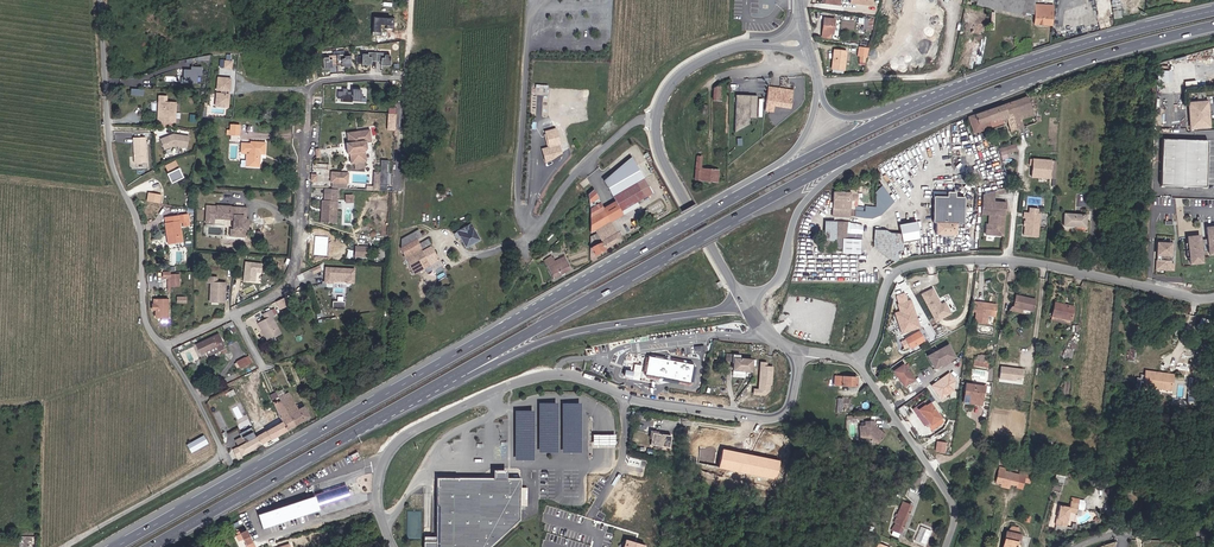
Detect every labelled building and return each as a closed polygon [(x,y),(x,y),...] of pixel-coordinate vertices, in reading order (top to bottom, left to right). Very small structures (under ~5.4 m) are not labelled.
[(977,1),(977,5),(1022,15),(1024,11),(1035,14),(1035,9),(1036,0),(971,0),(977,1)] [(1112,2),(1114,18),(1122,17),(1120,1),(1112,2)] [(1045,10),(1035,9),(1035,14),(1035,24),(1054,25),(1054,7),(1045,7),(1045,10)] [(837,19),(824,17),(822,38),(832,39),(832,35),(835,35),(837,19)] [(863,24),(863,28),(873,29),(874,19),(859,17),(858,23),(863,24)] [(978,22),(976,32),(984,33),(985,24),(978,22)] [(975,69),(979,42),(973,42),(969,68),(975,69)] [(870,48),(859,47),(858,56),(868,58),(870,48)] [(849,51),(834,49),(831,70),(847,71),(849,51)] [(370,54),(363,54),(363,65),(373,65),(373,57),(369,57),(370,54)] [(353,67),(352,55),(346,55),(346,58),(343,59),(343,67),(353,67)] [(392,66),(393,55),(386,55),(386,57),(382,57),(382,65),(392,66)] [(331,56),(324,56),(324,68),(334,68),(334,60),(331,60),(331,56)] [(233,60),(225,60),(225,68),(233,68),(233,60)] [(203,75),(202,67),(192,67),(192,70),(184,70),(184,81),(198,81),(198,75),(203,75)] [(232,78),(217,77),(215,107),(230,108),(232,78)] [(781,77),(780,86),(789,87),(790,78),(781,77)] [(722,101),(722,82),(713,88),(713,100),(722,101)] [(362,101),(363,89),(344,88),(344,92),(338,91),(338,99),(342,99),(342,102),(353,103),(353,101),(362,101)] [(773,90),(769,89),(771,100),(765,110),(765,111),(775,113),(775,106),(791,109),(793,91),(774,88),(773,90)] [(756,118),(757,95),(736,94),(735,133),(749,125),(749,117),(756,118)] [(177,123),(177,101),(158,101),(158,122),(177,123)] [(1209,101),(1188,102),(1191,129),(1212,129),(1209,101)] [(240,136),(241,125),(230,124),(229,135),(240,136)] [(562,153),(556,128),(545,131),(549,147),(542,149),(545,164),(562,153)] [(371,129),(348,132),(349,143),(347,143),(348,153),(351,153),(352,162),(367,161),(366,151),(367,149),(367,143),(373,142),(371,129)] [(174,133),(160,139),(165,150),(176,146),(188,147),(189,136),(174,133)] [(147,163),(146,137),(133,137),(134,163),(147,163)] [(1209,140),(1163,140),(1161,185),(1206,187),(1209,140)] [(250,143),(242,142),(242,153),(247,153),(246,166),(261,167),(261,154),(266,154),(266,142),(251,141),(250,143)] [(1016,143),(1000,149),(1002,156),(1018,150),(1016,143)] [(703,156),(697,156),(696,181),(718,183),(720,170),(702,169),(703,156)] [(1058,161),(1034,158),(1032,176),(1056,178),(1058,161)] [(184,177),(176,160),(164,166),(172,183),(184,177)] [(349,172),(332,171),(331,183),(349,184),(349,172)] [(616,183),(609,186),(622,210),(653,193),(644,178),(621,191),(616,183)] [(339,189),(326,188),(325,200),(322,200),(321,222),(337,223),(339,189)] [(591,203),(598,197),(592,190),(585,196),(591,203)] [(996,190),(983,195),(982,215),(989,215),(989,224),(986,224),(986,235),(1006,237),(1008,203),(996,201),(996,190)] [(162,194),(148,192),(147,202),(160,204),(162,194)] [(851,192),(834,192),(833,216),(851,217),(851,192)] [(948,197),(935,197),(934,222),(938,222),(938,233),(956,233),(956,224),(965,224),(966,197),(957,197),(957,193),(948,192),(948,197)] [(354,194),(345,195),(346,203),(355,202),(354,194)] [(601,203),(592,209),(592,233),(596,230),(603,243),(592,248),(597,255),(623,240),(601,203)] [(247,207),(207,204),(206,223),(219,224),(219,219),(233,220),(233,229),(231,229),(231,236),(246,236),(247,230),(249,230),(250,219),(247,218),(247,207)] [(1041,214),(1025,212),(1024,235),(1039,237),(1041,214)] [(189,213),(165,217),(169,244),(184,242),(181,223),(183,223),(185,227),(192,225),(189,213)] [(1088,214),(1065,213),(1064,226),(1088,228),(1088,214)] [(856,223),(826,221),(825,249),(843,250),(844,238),(863,240),(864,226),(856,223)] [(471,223),(456,232),(466,248),(480,240),(471,223)] [(901,233),(876,229),(875,246),(896,262),(900,261),(898,251),(905,251),(901,233)] [(419,230),(402,238),(402,248),(415,274),(441,261),(429,239),(420,244),(418,239),(423,236),(419,230)] [(1205,264),(1202,235),(1188,236),(1191,264),(1205,264)] [(328,237),(315,236),(314,255),(327,255),(328,237)] [(1170,262),(1172,242),(1156,241),(1154,269),(1175,271),(1175,263),(1170,262)] [(368,247),(356,245),(355,255),(369,256),(368,247)] [(387,248),(379,248),(379,257),(387,258),(387,248)] [(552,255),(545,259),(555,280),(572,270),(565,256),(555,260),(552,255)] [(263,263),(245,261),(243,281),(256,282),(257,273),(262,273),(263,263)] [(312,268),(314,274),(323,270),(320,264),(312,268)] [(355,268),(326,267),(325,282),(354,283),(355,268)] [(171,272),(164,272),(163,278),(169,278),(169,293),(172,293),(171,286),(181,286),(180,274),(172,274),(171,272)] [(218,277),(208,276),(208,284),(210,284),(210,302),(226,302),(227,282),(219,282),(218,277)] [(933,289),(922,294),(936,319),(951,312),(946,303),(941,305),(933,289)] [(1037,299),(1016,294),(1014,307),(1010,310),(1024,312),(1024,309),(1034,312),(1037,299)] [(169,299),(154,298),(154,304),(152,304),(152,310),(155,310),(156,318),(169,318),(169,299)] [(892,313),(899,335),(920,328),(910,299),(894,304),(897,312),(892,313)] [(345,308),(345,301),(333,300),(332,308),(345,308)] [(998,304),(978,301),(976,321),(989,323),(988,315),(997,316),(998,304)] [(1075,305),(1055,301),(1053,317),(1073,320),(1075,305)] [(270,317),(258,323),(268,340),(282,334),(273,316),(275,315),(272,309),(267,312),(270,317)] [(920,330),(905,339),(910,348),(927,341),(920,330)] [(219,333),(196,344),(201,355),(207,353),(210,357),(226,348),(219,333)] [(957,357),(950,343),(928,355),(936,369),(957,357)] [(741,355),(728,353),(727,361),(734,361),(733,369),(753,371),(754,360),(741,359),(741,355)] [(249,355),(237,362),(241,369),(254,363),(249,355)] [(990,356),(979,355),(978,361),(974,360),(973,366),(988,368),(990,356)] [(695,364),(650,357),(647,374),(692,383),(695,364)] [(754,387),(753,395),(765,395),(771,391),(771,385),(773,385),(774,366),(768,365),(768,362),(761,362),(761,370),(759,370),(758,388),(754,387)] [(634,364),(632,378),(640,379),(642,365),(634,364)] [(904,364),(893,370),(904,388),(916,381),(904,364)] [(1025,368),(1001,366),(1000,379),(1017,380),(1017,376),(1024,377),(1025,368)] [(623,369),(622,377),(632,378),(632,370),(623,369)] [(1175,374),(1146,370),(1145,381),(1156,383),(1155,389),(1173,391),(1175,374)] [(952,383),(956,381),(950,371),(930,384),(940,399),(956,389),(952,383)] [(859,378),(835,375),(835,385),(859,387),(859,378)] [(987,386),(966,383),(964,402),(983,405),(984,392),(987,392),(987,386)] [(283,421),(288,430),(310,418),(305,406),(299,409),(290,393),(280,398),(282,401),(274,404),(283,421)] [(540,403),(539,452),(558,453),(559,403),(540,403)] [(581,453),(581,403),(563,403),(563,453),(581,453)] [(932,404),(921,410),(931,425),(941,418),(932,404)] [(536,411),(517,410),(514,460),(534,461),(536,411)] [(283,421),(259,435),(263,444),(288,430),(283,421)] [(866,425),(860,426),(860,437),(871,437),(878,443),(886,435),(876,426),(875,422),(866,421),(866,425)] [(672,436),(653,433),(651,445),(670,448),(672,436)] [(204,435),(187,444),(191,452),(208,443),(204,435)] [(259,435),(233,448),(239,458),(263,444),(259,435)] [(595,445),(616,445),(616,435),(594,435),(595,445)] [(945,452),(946,441),(936,440),(935,451),(945,452)] [(780,461),(724,450),(720,467),(776,479),(780,461)] [(1007,468),(1000,466),(997,483),(1002,484),(1002,487),(1010,488),(1012,484),(1018,485),(1017,488),(1023,489),(1025,482),(1031,484),(1034,473),(1021,470),(1021,473),(1006,470),(1007,468)] [(522,478),(509,478),(509,470),(495,470),(495,478),(436,477),(437,546),(492,546),(521,520),(522,478)] [(346,487),(255,510),(260,526),(317,512),(315,505),(349,496),(346,487)] [(1071,507),(1061,506),(1057,524),(1068,527),(1070,512),(1078,514),(1080,499),(1073,497),(1071,507)] [(913,505),(903,502),(891,530),(902,534),(913,505)] [(547,507),(545,515),(558,518),(558,519),(573,523),(575,513),(547,507)] [(1012,525),(1009,531),(1007,531),(1003,546),(1018,546),(1021,534),(1019,527),(1012,525)] [(237,536),(243,546),(255,546),(246,531),(237,536)] [(35,536),(27,535),(26,546),(34,546),(35,536)] [(643,544),(623,538),(620,546),(642,546),(643,544)]
